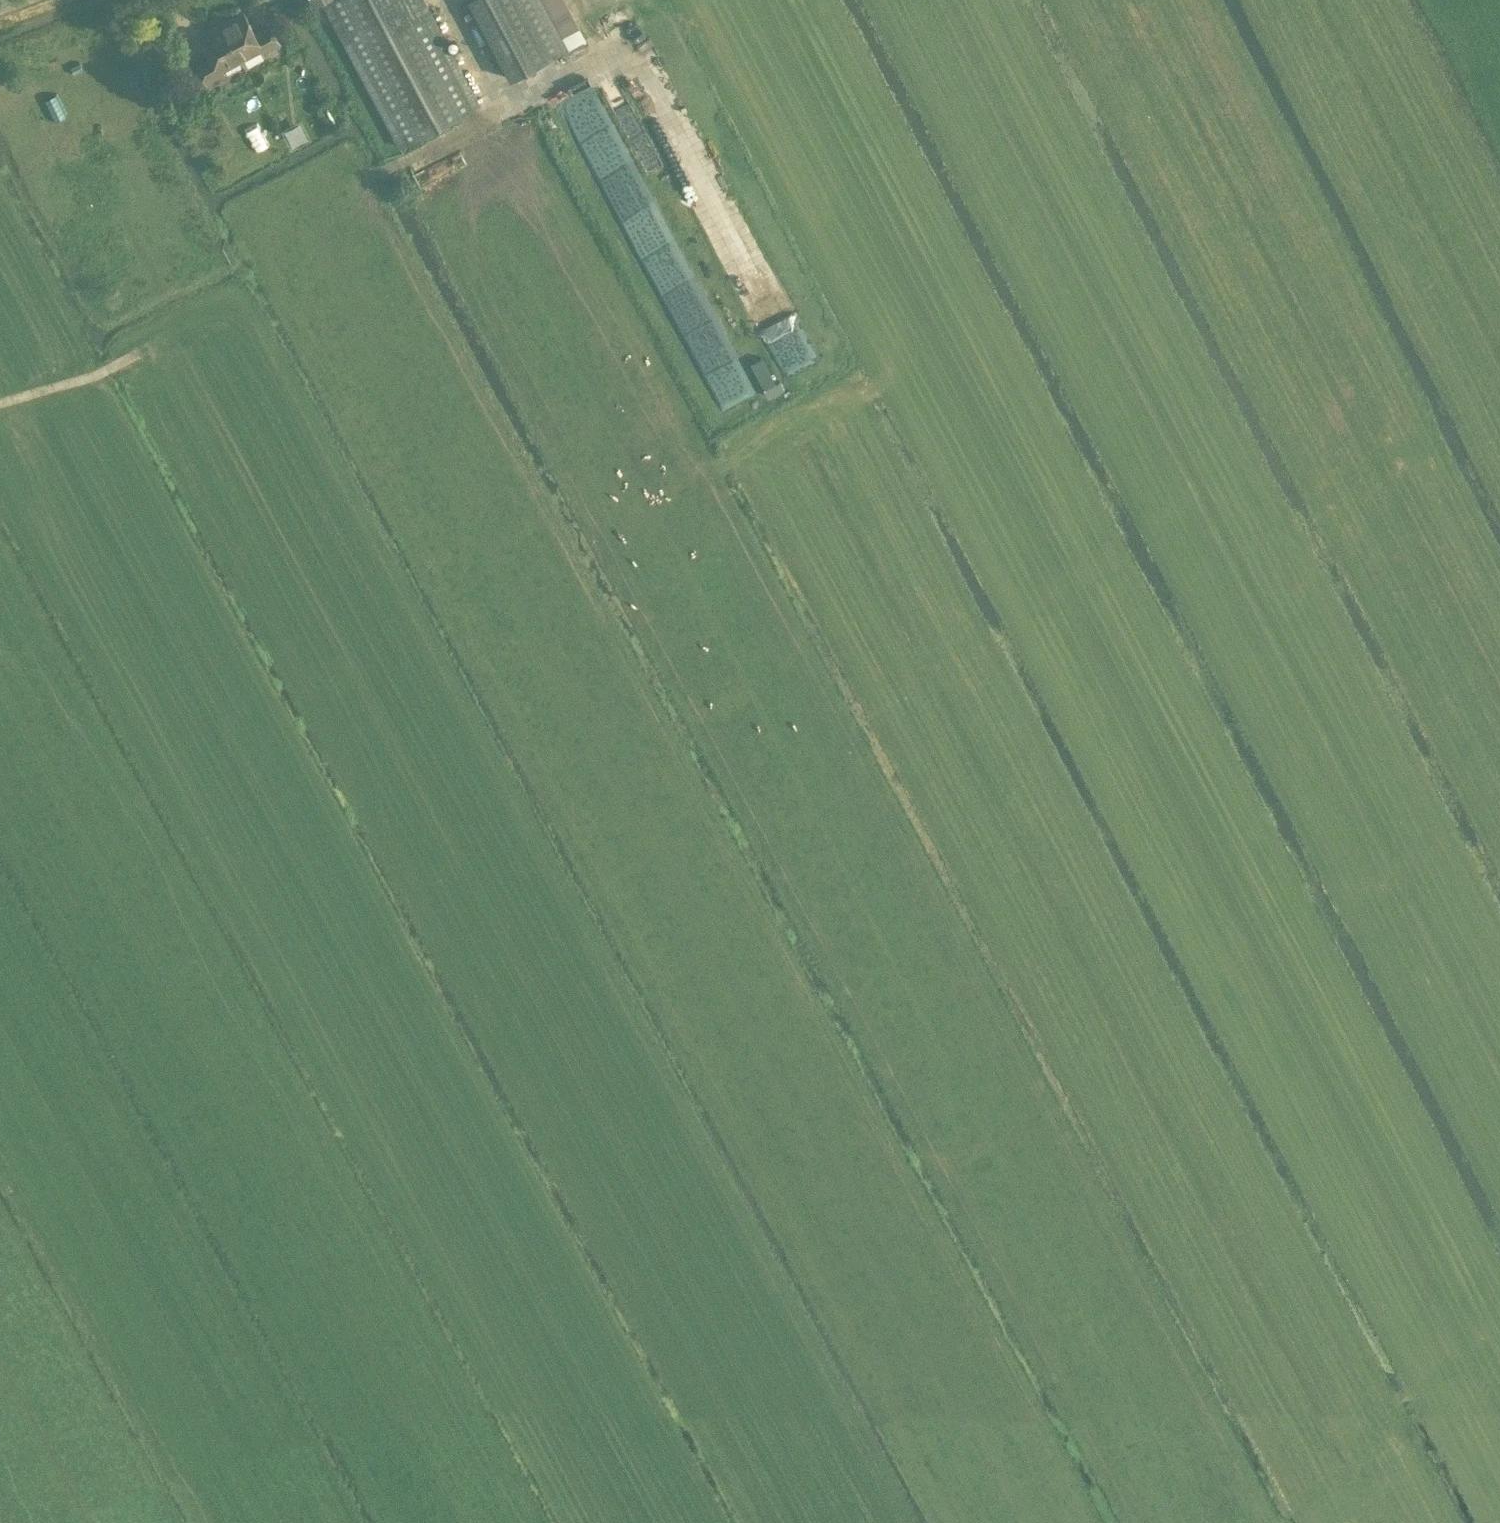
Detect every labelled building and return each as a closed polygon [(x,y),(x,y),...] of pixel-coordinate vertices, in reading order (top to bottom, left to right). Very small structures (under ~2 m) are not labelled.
[(480,102),(425,0),(331,0),(324,3),(400,145),(480,102)] [(568,47),(543,0),(471,0),(512,77),(568,47)] [(222,23),(241,58),(262,47),(264,51),(279,43),(270,26),(255,35),(245,11),(222,23)] [(222,68),(241,58),(222,23),(203,33),(215,56),(200,64),(209,80),(224,72),(222,68)]
